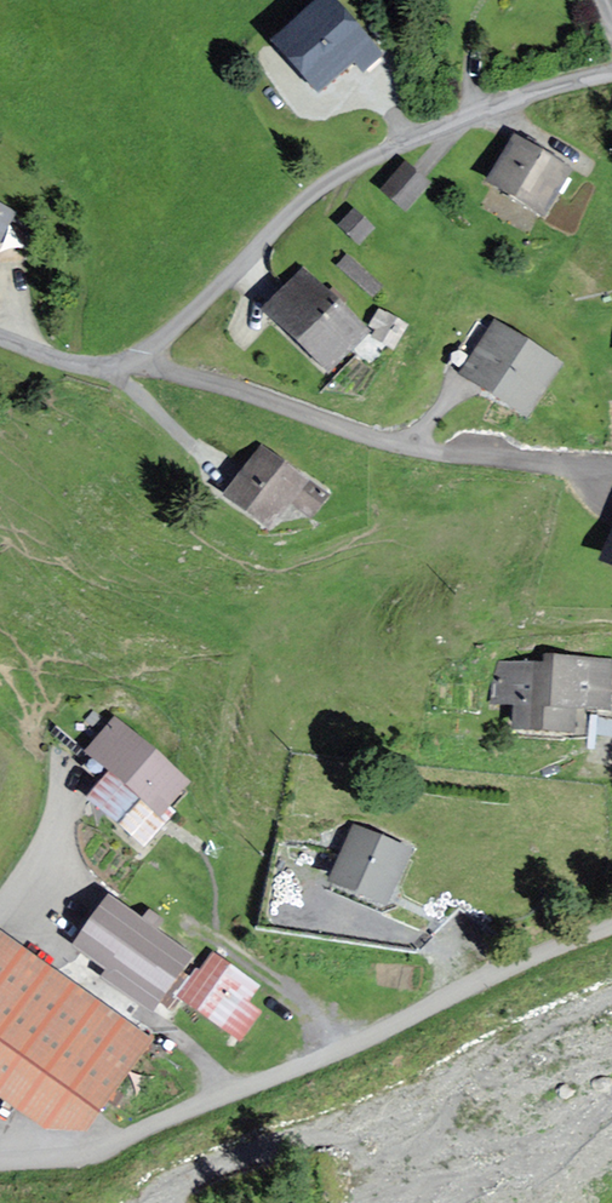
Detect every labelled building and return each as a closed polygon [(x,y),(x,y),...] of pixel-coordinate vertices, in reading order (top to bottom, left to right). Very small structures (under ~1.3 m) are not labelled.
[(274,48),(317,98),(354,66),(360,73),(377,58),(328,1),(274,48)] [(566,171),(512,143),(489,186),(543,215),(566,171)] [(425,186),(404,169),(384,193),(405,211),(425,186)] [(15,215),(0,208),(0,246),(15,215)] [(372,231),(353,214),(340,228),(359,245),(372,231)] [(328,376),(366,337),(302,276),(265,315),(328,376)] [(557,368),(495,328),(462,378),(524,418),(557,368)] [(302,483),(262,452),(226,499),(269,532),(292,501),(311,516),(327,495),(305,479),(302,483)] [(601,563),(611,568),(611,537),(601,563)] [(583,737),(584,713),(608,715),(611,663),(546,659),(546,669),(501,666),(498,706),(517,707),(516,733),(583,737)] [(184,785),(114,725),(87,757),(112,779),(91,804),(144,849),(169,821),(160,813),(184,785)] [(383,910),(408,856),(355,833),(331,887),(383,910)] [(189,953),(109,898),(77,945),(111,969),(106,977),(151,1008),(189,953)] [(85,1126),(147,1039),(0,934),(0,1091),(47,1125),(85,1126)] [(256,987),(213,955),(183,996),(240,1037),(257,1012),(245,1003),(256,987)]
